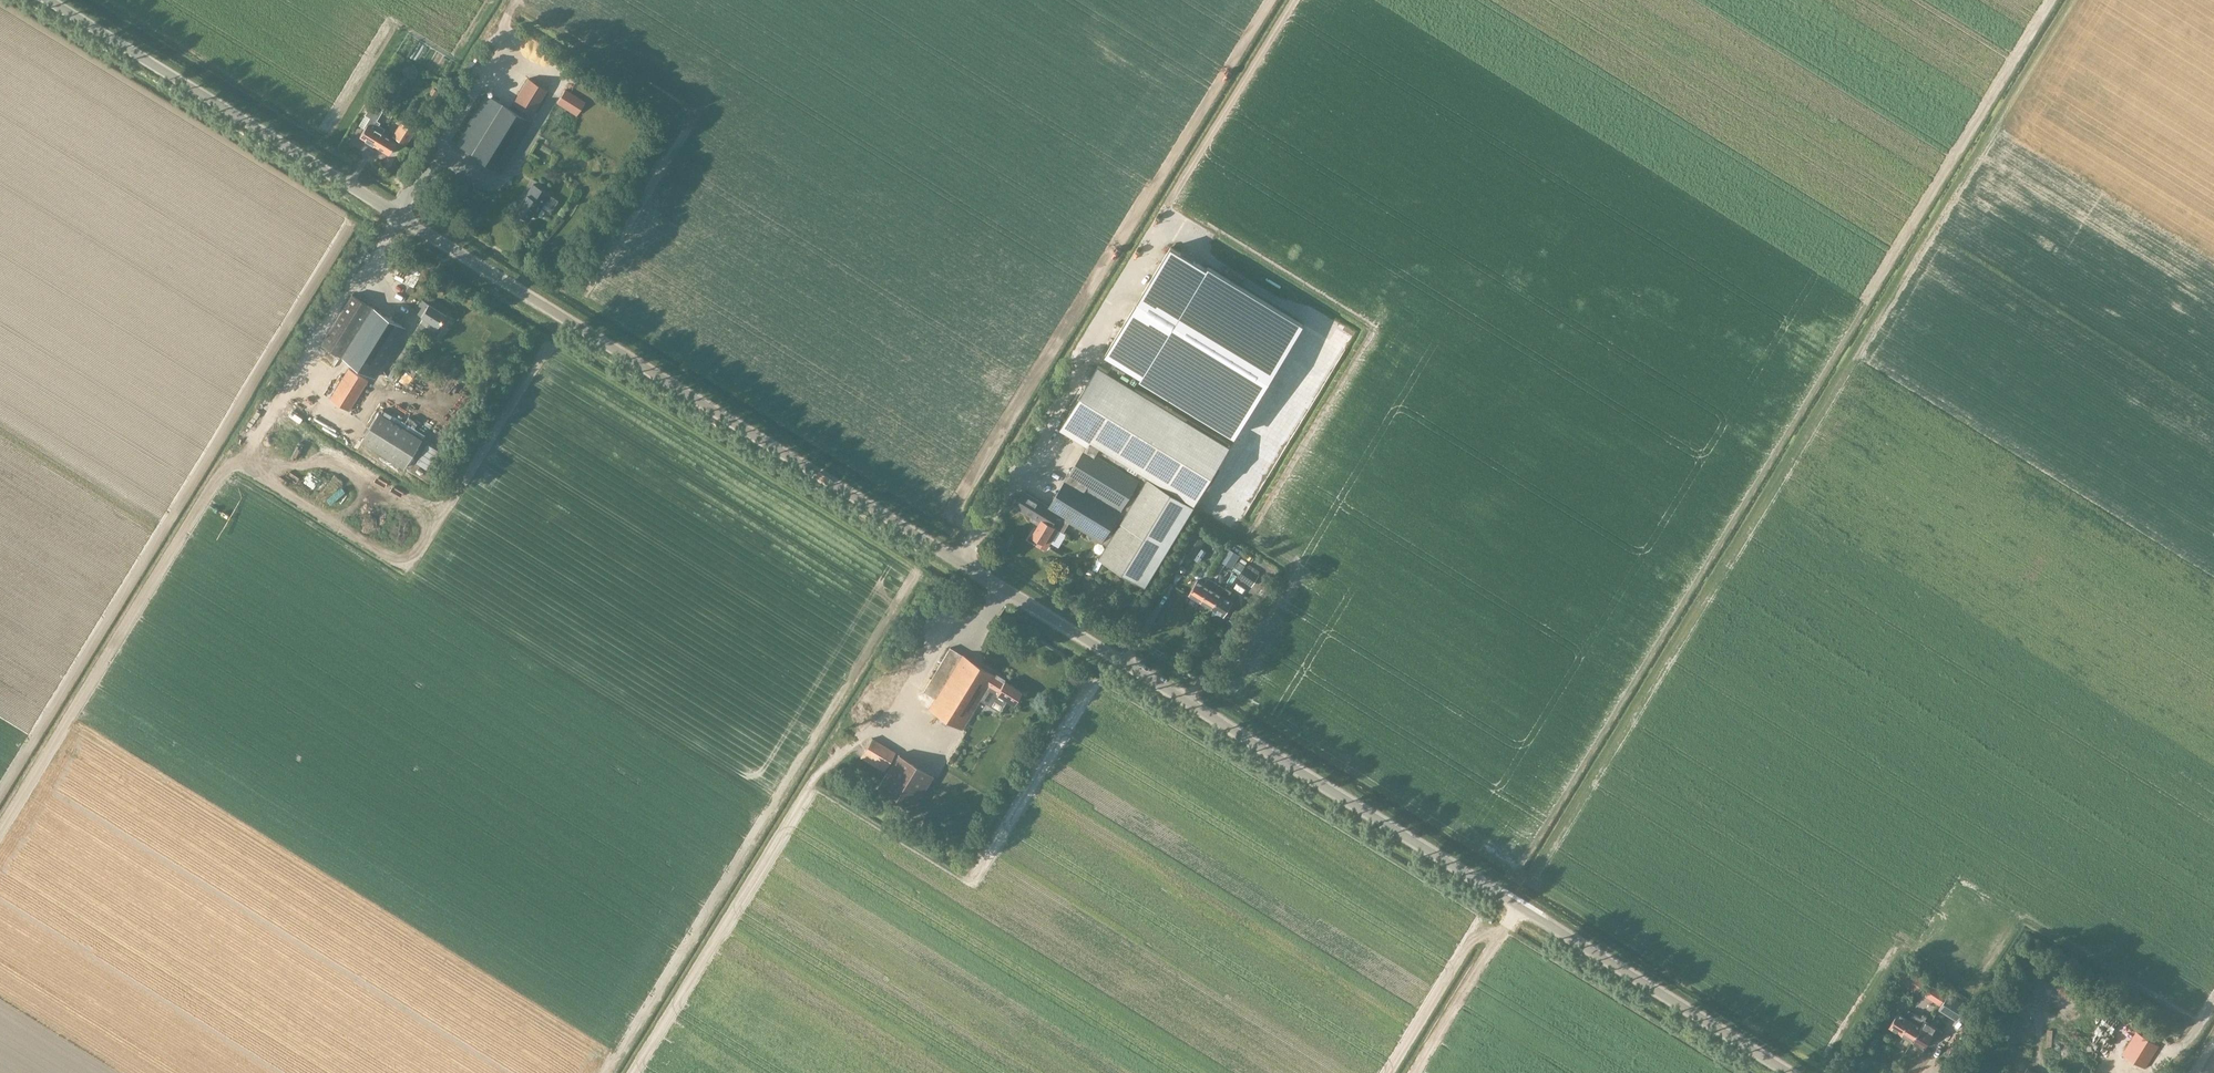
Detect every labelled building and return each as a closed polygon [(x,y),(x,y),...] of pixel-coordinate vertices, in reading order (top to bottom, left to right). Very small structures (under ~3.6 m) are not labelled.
[(547,90),(528,78),(512,103),(520,108),(517,112),(526,118),(529,113),(531,115),(547,90)] [(576,115),(585,102),(565,89),(556,102),(576,115)] [(467,151),(467,150),(498,100),(486,93),(454,143),(467,151)] [(526,118),(517,112),(498,100),(467,150),(501,171),(532,121),(526,118)] [(381,111),(376,108),(371,105),(365,114),(371,118),(359,136),(374,145),(382,133),(381,133),(384,128),(378,125),(380,122),(376,120),(381,111)] [(406,144),(414,131),(400,122),(393,133),(399,136),(397,139),(406,144)] [(382,133),(374,145),(388,154),(396,142),(382,133)] [(532,184),(515,211),(528,219),(532,212),(536,214),(549,194),(532,184)] [(1115,360),(1108,371),(1135,387),(1141,376),(1236,434),(1302,327),(1170,247),(1105,354),(1115,360)] [(400,288),(397,293),(405,298),(408,293),(400,288)] [(412,290),(405,301),(411,305),(418,294),(412,290)] [(405,327),(371,306),(350,294),(320,343),(355,365),(352,370),(349,368),(330,398),(348,410),(368,379),(365,378),(368,373),(374,377),(405,327)] [(437,326),(445,314),(428,303),(422,299),(416,308),(422,312),(420,315),(437,326)] [(1145,583),(1193,506),(1148,479),(1150,476),(1195,503),(1230,445),(1135,387),(1108,371),(1098,365),(1060,427),(1087,444),(1048,508),(1042,504),(1043,502),(1024,490),(1015,505),(1033,517),(1032,519),(1038,523),(1031,535),(1037,539),(1038,540),(1035,544),(1043,549),(1046,548),(1058,529),(1063,532),(1069,522),(1107,545),(1100,555),(1145,583)] [(255,422),(262,415),(256,410),(250,417),(255,422)] [(378,413),(360,441),(403,469),(421,440),(378,413)] [(1051,446),(1063,450),(1066,442),(1055,437),(1051,446)] [(424,480),(426,474),(411,467),(408,473),(424,480)] [(312,485),(317,475),(305,468),(300,479),(312,485)] [(1196,554),(1204,540),(1192,534),(1184,547),(1196,554)] [(1217,563),(1209,576),(1216,580),(1224,567),(1217,563)] [(1258,574),(1245,566),(1239,576),(1252,584),(1258,574)] [(1200,601),(1213,580),(1208,578),(1203,583),(1197,579),(1188,594),(1200,601)] [(1224,587),(1217,583),(1213,580),(1200,601),(1212,608),(1224,587)] [(1232,601),(1227,598),(1232,591),(1225,587),(1224,587),(1212,608),(1223,615),(1232,601)] [(1014,703),(1020,690),(950,647),(923,691),(935,698),(929,708),(962,728),(980,698),(987,703),(990,697),(1000,703),(1004,697),(1014,703)] [(883,770),(895,751),(872,737),(860,756),(883,770)] [(912,810),(933,775),(899,754),(877,788),(912,810)] [(1906,972),(1899,981),(1910,989),(1917,979),(1906,972)] [(1931,985),(1925,994),(1940,1003),(1946,994),(1931,985)] [(1938,1009),(1957,1021),(1967,1005),(1948,993),(1938,1009)] [(1900,1033),(1913,1013),(1908,1010),(1903,1016),(1897,1012),(1888,1026),(1900,1033)] [(1911,1040),(1920,1026),(1924,1020),(1927,1016),(1923,1013),(1921,1017),(1913,1013),(1900,1033),(1911,1040)] [(1920,1026),(1911,1040),(1923,1048),(1932,1034),(1937,1037),(1941,1030),(1924,1020),(1920,1026)] [(2101,1022),(2098,1029),(2105,1032),(2108,1025),(2101,1022)] [(2144,1068),(2158,1045),(2135,1031),(2121,1054),(2144,1068)] [(2072,1044),(2077,1055),(2086,1051),(2081,1040),(2072,1044)]
